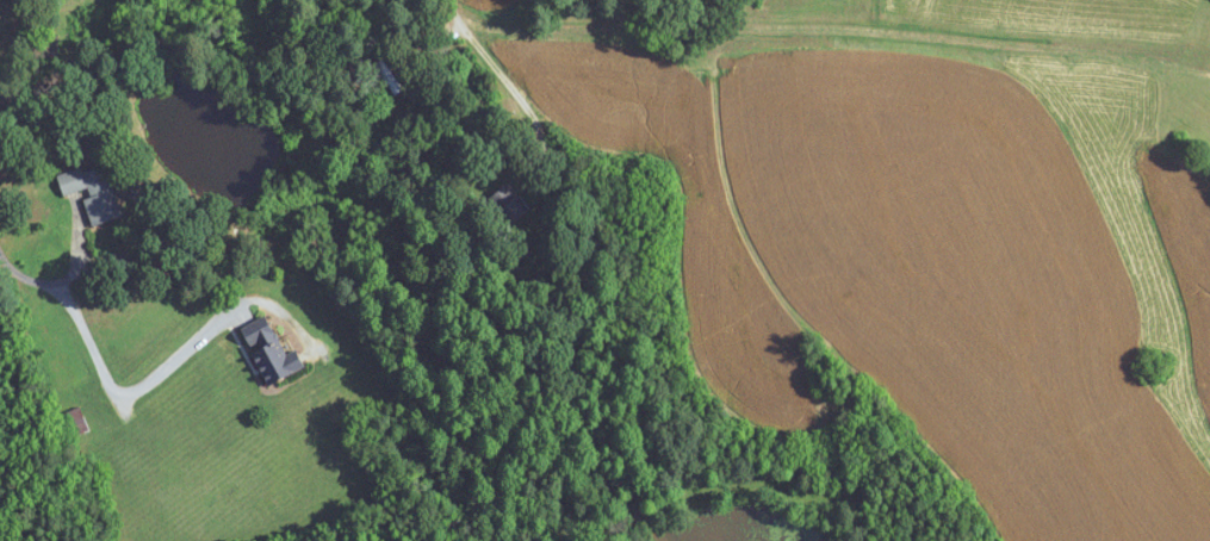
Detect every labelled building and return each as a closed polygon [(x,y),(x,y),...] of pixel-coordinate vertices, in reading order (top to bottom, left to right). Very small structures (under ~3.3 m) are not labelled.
[(404,89),(382,59),(373,66),(394,96),(404,89)] [(107,163),(58,177),(63,196),(84,190),(94,226),(123,218),(107,163)] [(491,201),(514,223),(527,209),(504,187),(491,201)] [(268,386),(308,369),(303,357),(290,363),(274,325),(247,336),(268,386)] [(90,430),(80,408),(57,417),(67,439),(90,430)]
